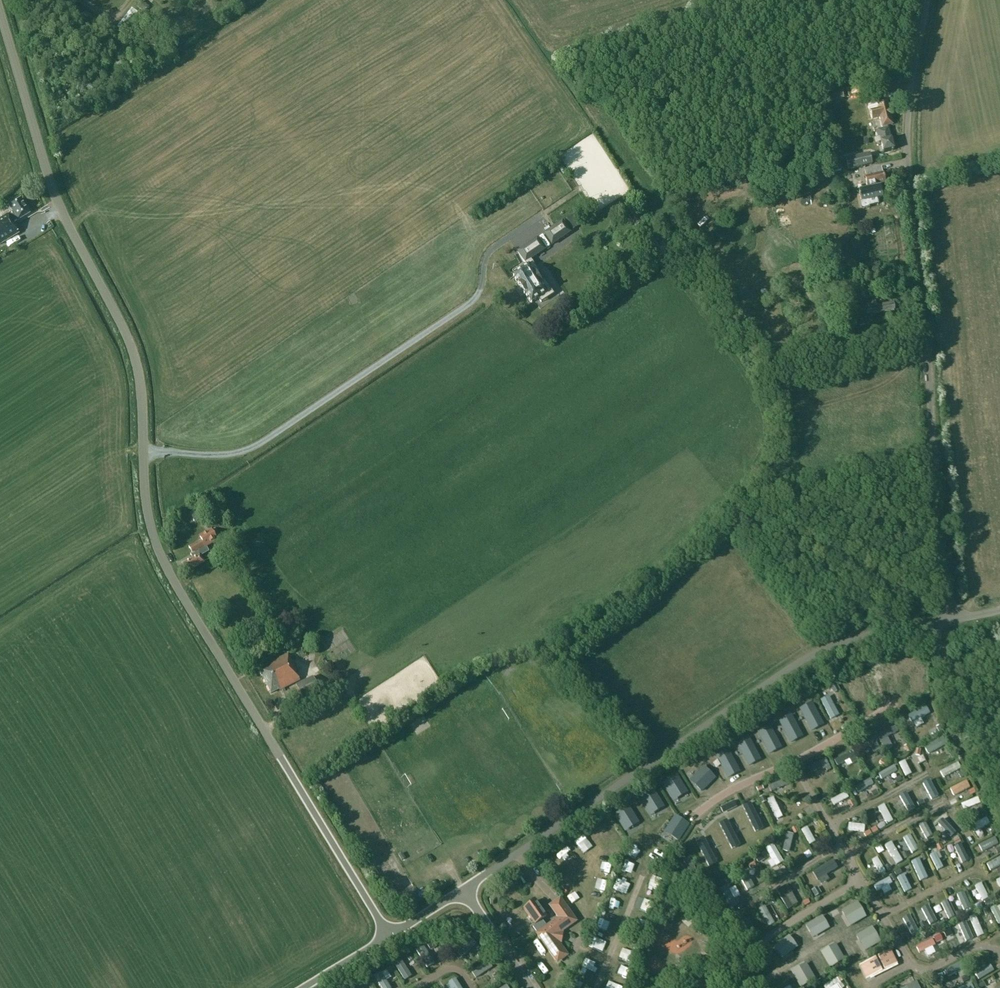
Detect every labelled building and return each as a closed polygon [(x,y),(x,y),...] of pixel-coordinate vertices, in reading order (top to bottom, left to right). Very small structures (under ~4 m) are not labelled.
[(142,1),(137,7),(143,12),(148,6),(142,1)] [(844,98),(842,87),(829,90),(831,100),(844,98)] [(887,102),(876,104),(877,108),(869,109),(872,120),(879,118),(882,128),(892,125),(887,102)] [(894,150),(889,128),(876,131),(878,138),(879,138),(883,153),(894,150)] [(846,159),(846,160),(842,161),(843,166),(848,166),(848,169),(872,164),(870,154),(846,159)] [(842,170),(840,164),(831,166),(832,172),(842,170)] [(881,167),(864,171),(866,176),(865,176),(867,186),(868,186),(869,190),(859,193),(861,202),(859,202),(861,210),(869,208),(869,206),(879,204),(877,198),(882,197),(880,189),(879,189),(878,185),(886,184),(881,167)] [(832,176),(830,169),(819,172),(820,179),(832,176)] [(28,214),(20,201),(0,212),(0,230),(28,214)] [(643,221),(636,211),(629,216),(636,226),(643,221)] [(563,237),(556,226),(537,238),(545,249),(563,237)] [(499,237),(494,227),(481,233),(487,244),(499,237)] [(475,237),(470,240),(476,252),(482,248),(475,237)] [(563,293),(542,262),(535,267),(534,266),(533,264),(530,260),(545,250),(537,239),(531,243),(518,252),(525,263),(528,267),(514,277),(514,276),(513,277),(514,278),(520,287),(519,287),(520,288),(524,293),(524,294),(525,294),(531,303),(531,304),(532,303),(535,301),(540,309),(563,293)] [(563,242),(546,252),(552,263),(569,252),(563,242)] [(464,262),(469,269),(478,262),(472,255),(464,262)] [(472,282),(479,276),(474,270),(467,276),(472,282)] [(441,282),(436,286),(450,306),(454,303),(441,282)] [(464,286),(450,294),(455,301),(468,294),(464,286)] [(875,299),(867,300),(868,307),(865,307),(866,315),(894,310),(893,303),(876,305),(875,299)] [(580,312),(573,302),(562,310),(570,320),(580,312)] [(212,467),(214,472),(222,468),(220,463),(212,467)] [(200,500),(205,509),(212,505),(206,496),(200,500)] [(197,509),(189,513),(194,522),(202,518),(197,509)] [(217,543),(210,532),(199,538),(201,542),(189,549),(192,555),(190,556),(193,559),(182,565),(187,574),(204,564),(200,556),(198,552),(205,549),(205,550),(217,543)] [(277,631),(273,623),(262,625),(265,632),(277,631)] [(281,691),(300,681),(296,673),(297,672),(288,655),(267,665),(268,667),(260,671),(271,694),(280,690),(281,691)] [(904,655),(891,664),(897,672),(910,664),(904,655)] [(308,656),(295,662),(300,673),(313,667),(308,656)] [(871,673),(865,675),(871,690),(877,688),(871,673)] [(855,679),(846,684),(851,694),(860,690),(855,679)] [(811,699),(802,703),(808,714),(816,710),(811,699)] [(919,728),(915,730),(920,739),(929,734),(921,719),(915,722),(919,728)] [(759,726),(751,730),(757,741),(765,737),(759,726)] [(886,732),(889,738),(898,735),(894,728),(886,732)] [(890,740),(894,745),(900,741),(897,735),(890,740)] [(933,760),(944,745),(937,740),(926,756),(933,760)] [(739,762),(747,757),(738,742),(730,746),(739,762)] [(757,744),(762,761),(770,759),(765,742),(757,744)] [(723,748),(715,753),(722,763),(729,758),(723,748)] [(862,753),(868,764),(877,759),(871,748),(862,753)] [(834,759),(836,764),(853,756),(851,752),(834,759)] [(815,775),(830,764),(825,757),(810,768),(815,775)] [(848,761),(838,764),(840,771),(850,769),(848,761)] [(905,762),(899,765),(906,779),(912,776),(905,762)] [(893,780),(892,778),(899,773),(893,764),(879,774),(887,785),(893,780)] [(705,787),(713,783),(704,765),(696,768),(705,787)] [(944,782),(963,773),(958,765),(940,774),(944,782)] [(858,794),(874,789),(871,780),(855,785),(858,794)] [(951,788),(953,795),(970,791),(968,784),(951,788)] [(916,788),(910,791),(914,797),(919,794),(916,788)] [(873,798),(879,795),(877,789),(871,792),(873,798)] [(917,802),(921,810),(939,801),(934,792),(917,802)] [(847,794),(831,799),(834,807),(850,802),(847,794)] [(963,804),(965,813),(981,808),(979,799),(971,802),(969,794),(956,798),(959,806),(963,804)] [(907,795),(902,798),(909,812),(914,810),(907,795)] [(877,809),(887,827),(894,824),(884,806),(877,809)] [(669,834),(676,832),(670,816),(663,819),(669,834)] [(943,820),(935,827),(948,841),(956,834),(943,820)] [(975,836),(990,827),(986,820),(971,829),(975,836)] [(756,822),(743,827),(746,835),(759,829),(756,822)] [(925,839),(932,835),(925,823),(918,827),(925,839)] [(848,835),(864,838),(866,826),(849,824),(848,835)] [(603,844),(608,840),(598,827),(593,831),(603,844)] [(802,830),(809,847),(815,844),(808,828),(802,830)] [(645,847),(658,836),(654,831),(641,842),(645,847)] [(784,849),(791,850),(793,834),(786,833),(784,849)] [(904,839),(910,855),(918,851),(911,836),(904,839)] [(891,858),(888,861),(893,868),(903,862),(891,843),(884,847),(891,858)] [(720,845),(709,853),(714,860),(721,855),(722,856),(726,853),(720,845)] [(962,845),(956,848),(963,864),(969,862),(962,845)] [(954,847),(947,850),(952,859),(958,856),(954,847)] [(783,861),(776,849),(768,853),(775,866),(783,861)] [(991,852),(987,854),(990,860),(999,855),(999,850),(991,854),(991,852)] [(809,852),(804,855),(808,861),(813,857),(809,852)] [(937,853),(930,856),(937,874),(944,871),(937,853)] [(879,858),(872,861),(880,881),(887,878),(879,858)] [(912,863),(918,882),(926,879),(920,860),(912,863)] [(370,872),(375,879),(380,876),(375,868),(370,872)] [(750,880),(757,880),(758,870),(744,869),(742,884),(749,884),(750,880)] [(820,878),(827,876),(824,870),(818,873),(820,878)] [(815,898),(825,894),(815,871),(805,876),(815,898)] [(898,877),(902,891),(910,888),(905,875),(898,877)] [(878,895),(882,892),(885,897),(893,893),(890,887),(893,885),(890,878),(873,887),(878,895)] [(946,889),(952,886),(949,879),(943,883),(946,889)] [(777,891),(788,911),(793,909),(792,907),(798,904),(788,885),(777,891)] [(979,903),(988,898),(982,886),(973,891),(979,903)] [(965,892),(958,894),(963,911),(969,909),(965,892)] [(558,918),(546,926),(542,919),(546,917),(535,902),(524,909),(535,924),(530,927),(536,934),(555,961),(566,953),(559,943),(561,932),(576,921),(560,898),(549,906),(558,918)] [(946,918),(949,917),(950,920),(953,919),(949,902),(943,903),(946,918)] [(845,905),(833,918),(839,924),(851,911),(845,905)] [(767,929),(775,926),(767,906),(758,909),(767,929)] [(991,909),(998,926),(999,925),(999,906),(991,909)] [(931,909),(923,911),(925,920),(928,919),(930,927),(936,925),(931,909)] [(976,915),(970,917),(978,938),(984,936),(976,915)] [(808,934),(825,924),(820,916),(803,927),(808,934)] [(910,919),(904,922),(912,940),(918,938),(910,919)] [(961,940),(972,935),(968,928),(957,933),(961,940)] [(935,936),(929,939),(934,951),(940,948),(935,936)] [(777,956),(781,950),(774,945),(766,956),(772,961),(777,955),(777,956)] [(462,947),(459,958),(467,960),(470,950),(462,947)] [(829,948),(825,952),(831,959),(835,954),(829,948)] [(430,967),(435,963),(424,950),(419,954),(430,967)] [(859,966),(865,980),(897,964),(890,950),(859,966)] [(403,958),(411,970),(416,967),(408,955),(403,958)] [(405,978),(412,973),(401,959),(394,964),(405,978)] [(475,975),(481,981),(496,967),(491,961),(475,975)] [(947,979),(965,970),(961,961),(943,970),(947,979)] [(390,964),(381,970),(384,974),(392,968),(390,964)] [(818,980),(823,974),(813,966),(808,971),(818,980)] [(972,974),(974,981),(991,975),(988,968),(972,974)] [(372,976),(380,987),(390,987),(391,987),(380,970),(372,976)] [(448,983),(451,987),(462,987),(455,978),(448,983)] [(783,985),(787,987),(799,987),(789,978),(783,985)] [(839,980),(825,986),(826,987),(842,987),(839,980)]
